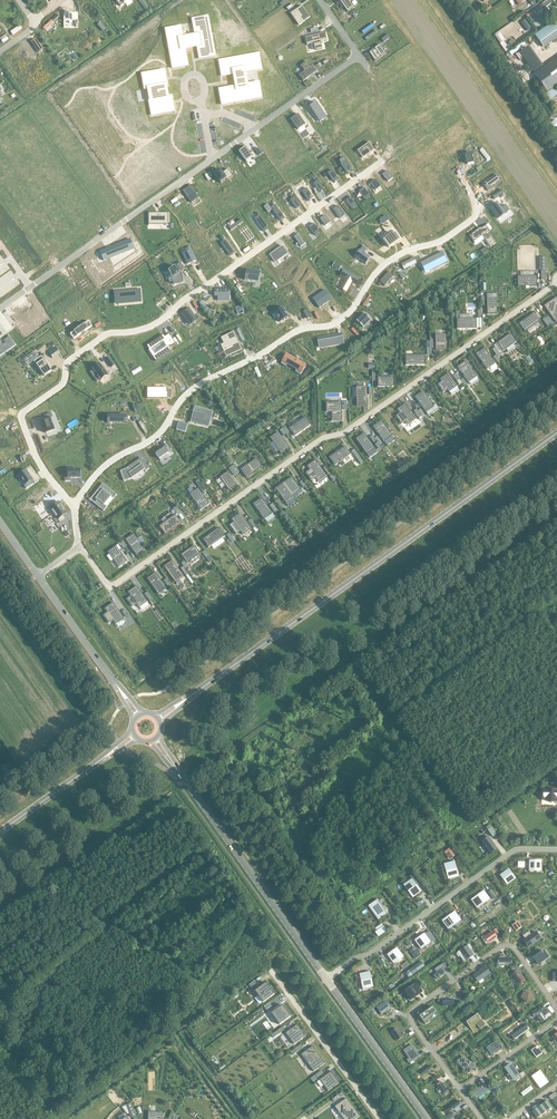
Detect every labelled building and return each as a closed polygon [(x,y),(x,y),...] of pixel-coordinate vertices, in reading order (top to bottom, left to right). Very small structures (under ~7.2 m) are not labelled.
[(347,11),(353,7),(349,1),(351,0),(339,0),(347,11)] [(540,6),(542,8),(544,7),(545,8),(556,0),(547,0),(542,4),(540,6)] [(15,3),(8,8),(14,17),(11,18),(14,21),(16,20),(17,21),(24,16),(15,3)] [(302,5),(290,13),(299,25),(310,17),(302,5)] [(540,5),(526,15),(530,21),(543,12),(542,11),(543,10),(542,8),(540,6),(540,5)] [(366,17),(353,26),(356,31),(368,22),(377,22),(383,25),(386,20),(379,17),(379,12),(372,12),(372,17),(366,17)] [(78,13),(63,13),(63,28),(78,28),(78,13)] [(174,27),(165,29),(167,37),(168,37),(169,41),(168,42),(169,47),(170,47),(170,51),(169,51),(170,56),(171,56),(172,60),(171,60),(173,69),(181,67),(181,66),(185,66),(188,66),(185,49),(197,46),(199,59),(203,58),(202,57),(206,57),(207,57),(215,56),(214,47),(213,48),(212,44),(213,43),(212,38),(211,38),(210,34),(211,34),(210,29),(209,29),(209,25),(208,16),(199,18),(200,19),(196,19),(195,18),(192,19),(195,36),(183,38),(181,26),(178,27),(178,28),(174,28),(174,27)] [(526,20),(521,23),(527,31),(532,27),(526,20)] [(534,34),(542,46),(556,35),(556,27),(553,21),(534,34)] [(325,33),(305,38),(307,45),(313,43),(315,50),(322,48),(321,41),(327,40),(325,33)] [(526,35),(516,42),(517,44),(527,37),(526,35)] [(36,39),(31,42),(39,53),(43,50),(36,39)] [(517,44),(513,39),(509,43),(512,48),(517,44)] [(373,50),(369,53),(375,61),(386,53),(380,45),(374,48),(375,49),(373,51),(373,50)] [(527,50),(521,54),(524,58),(529,55),(531,57),(530,57),(537,67),(532,70),(533,72),(542,65),(528,46),(525,48),(527,50)] [(22,50),(18,52),(27,65),(35,59),(27,48),(22,50)] [(408,52),(395,61),(399,67),(402,64),(406,69),(411,66),(413,69),(418,66),(408,52)] [(228,59),(219,61),(221,69),(222,73),(221,73),(222,76),(234,74),(236,86),(219,89),(220,92),(221,92),(221,96),(220,97),(222,105),(230,103),(234,102),(234,103),(240,102),(240,101),(244,100),(244,101),(249,100),(249,99),(253,98),(253,99),(262,98),(260,89),(259,89),(258,85),(259,85),(259,82),(247,84),(245,72),(261,69),(261,66),(260,66),(259,62),(260,62),(259,54),(250,55),(250,56),(246,57),(246,56),(241,57),(241,58),(237,58),(232,58),(232,59),(228,60),(228,59)] [(334,56),(336,59),(326,64),(328,70),(342,63),(338,55),(334,56)] [(529,55),(524,58),(532,70),(537,67),(530,57),(531,57),(529,55)] [(13,56),(11,57),(12,60),(10,66),(14,72),(17,72),(20,74),(22,75),(25,73),(25,71),(22,67),(20,65),(18,61),(14,56),(13,56)] [(536,75),(548,92),(556,85),(556,60),(536,75)] [(304,71),(299,75),(303,81),(318,71),(316,70),(322,66),(320,63),(314,67),(313,65),(311,67),(306,61),(300,66),(304,71)] [(148,73),(142,74),(143,82),(144,82),(145,87),(144,87),(145,89),(149,89),(151,99),(149,100),(149,102),(150,102),(151,107),(150,107),(152,115),(158,114),(158,113),(168,111),(168,112),(174,111),(173,103),(172,103),(171,98),(172,98),(172,96),(168,96),(166,86),(167,85),(167,83),(166,83),(165,78),(166,78),(165,70),(159,71),(159,72),(148,74),(148,73)] [(316,102),(310,107),(317,118),(324,113),(316,102)] [(298,114),(290,119),(298,129),(305,124),(298,114)] [(395,114),(389,119),(398,129),(400,126),(401,127),(405,123),(401,119),(400,120),(395,114)] [(354,116),(350,119),(354,125),(355,125),(356,126),(353,128),(355,131),(363,125),(361,122),(359,124),(358,123),(354,116)] [(552,134),(556,131),(556,128),(555,123),(548,126),(552,134)] [(284,129),(267,141),(273,151),(290,138),(284,129)] [(415,138),(406,147),(412,153),(421,144),(415,138)] [(369,142),(357,151),(362,158),(374,150),(369,142)] [(245,147),(239,151),(246,162),(252,158),(254,159),(257,157),(253,151),(250,153),(245,147)] [(472,153),(465,154),(468,165),(474,163),(472,153)] [(401,156),(397,175),(405,176),(409,157),(401,156)] [(346,160),(341,164),(348,173),(352,169),(346,160)] [(220,169),(214,173),(221,183),(226,179),(227,180),(233,176),(228,169),(222,173),(220,169)] [(332,170),(328,173),(334,182),(339,179),(332,170)] [(387,171),(383,174),(388,182),(393,178),(387,171)] [(496,175),(485,182),(488,187),(499,179),(496,175)] [(375,179),(371,183),(376,190),(381,187),(375,179)] [(318,180),(313,183),(320,192),(324,189),(318,180)] [(190,185),(183,190),(192,203),(199,198),(190,185)] [(364,187),(360,191),(366,200),(371,196),(364,187)] [(307,188),(302,191),(308,200),(313,197),(307,188)] [(295,197),(290,200),(297,209),(301,205),(295,197)] [(351,197),(347,200),(353,209),(357,206),(351,197)] [(497,202),(490,207),(499,218),(510,211),(506,205),(501,208),(497,202)] [(331,208),(327,203),(322,207),(325,212),(331,208)] [(275,204),(271,207),(280,220),(284,217),(275,204)] [(338,206),(333,209),(340,219),(345,216),(338,206)] [(169,213),(149,213),(149,225),(149,224),(166,224),(166,225),(169,225),(169,213)] [(325,215),(320,219),(326,226),(330,223),(325,215)] [(259,216),(255,219),(264,232),(268,229),(259,216)] [(241,219),(229,228),(231,230),(243,222),(241,219)] [(314,223),(309,226),(315,235),(320,232),(314,223)] [(481,228),(470,235),(474,242),(482,236),(490,247),(496,243),(488,232),(490,231),(486,225),(481,229),(481,228)] [(248,228),(239,234),(246,243),(254,237),(255,237),(248,228)] [(395,231),(383,240),(389,247),(400,239),(401,239),(395,231)] [(299,234),(294,237),(301,247),(306,244),(299,234)] [(130,239),(100,251),(104,261),(134,249),(130,239)] [(225,240),(221,243),(230,256),(235,253),(225,240)] [(282,246),(270,255),(275,262),(288,253),(282,246)] [(191,249),(182,254),(187,264),(188,263),(187,263),(196,259),(191,249)] [(360,249),(355,256),(365,264),(370,257),(364,253),(360,250),(360,249)] [(210,252),(201,257),(206,267),(214,262),(215,263),(210,252)] [(425,260),(420,263),(426,273),(430,271),(447,262),(445,257),(442,252),(425,260)] [(408,261),(401,264),(404,270),(410,267),(408,261)] [(175,266),(169,271),(171,273),(174,284),(183,282),(182,276),(180,273),(181,273),(181,271),(179,271),(175,266)] [(247,270),(245,280),(258,282),(260,272),(247,270)] [(346,279),(341,288),(346,291),(346,292),(352,282),(356,284),(359,279),(360,279),(344,270),(343,270),(344,270),(341,276),(346,279)] [(382,290),(392,280),(387,275),(377,284),(382,290)] [(537,286),(537,276),(518,276),(518,286),(537,286)] [(139,289),(116,291),(117,303),(140,301),(139,289)] [(229,289),(215,289),(215,296),(218,296),(218,301),(229,301),(229,289)] [(331,299),(325,290),(313,299),(313,298),(320,307),(319,308),(331,299)] [(294,291),(287,295),(291,303),(298,299),(294,291)] [(544,306),(555,322),(556,320),(556,298),(556,297),(544,306)] [(497,298),(487,298),(487,314),(497,314),(497,298)] [(241,305),(236,308),(239,315),(244,313),(241,305)] [(283,307),(275,312),(280,322),(289,318),(287,313),(286,311),(283,307)] [(181,313),(181,314),(187,323),(196,317),(189,308),(181,314),(181,313)] [(519,323),(525,332),(541,320),(535,312),(519,323)] [(364,314),(357,321),(364,328),(370,321),(364,314)] [(460,319),(457,319),(457,329),(467,329),(476,329),(476,318),(473,318),(473,314),(460,314),(460,319)] [(89,321),(70,334),(74,339),(81,334),(85,332),(85,331),(92,326),(89,321)] [(221,345),(216,347),(219,353),(223,351),(226,357),(242,350),(234,331),(221,337),(223,343),(220,345),(221,345)] [(351,331),(347,334),(357,345),(361,341),(351,331)] [(510,333),(497,343),(503,351),(506,349),(508,352),(516,347),(513,344),(516,342),(510,333)] [(169,334),(165,337),(164,338),(162,336),(147,346),(150,350),(150,349),(154,356),(153,357),(156,361),(172,351),(169,347),(171,346),(176,343),(169,334)] [(342,334),(320,338),(321,345),(326,344),(327,346),(344,343),(342,334)] [(446,334),(435,334),(436,350),(446,350),(446,334)] [(15,345),(9,336),(4,340),(6,343),(3,345),(1,342),(0,343),(0,355),(15,345)] [(56,348),(49,352),(53,358),(60,353),(56,348)] [(476,353),(487,369),(495,363),(484,348),(476,353)] [(34,352),(23,360),(28,366),(39,358),(34,352)] [(286,354),(281,364),(286,367),(288,364),(297,369),(295,372),(300,375),(306,365),(286,354)] [(425,355),(405,355),(406,365),(425,365),(425,355)] [(41,356),(34,361),(44,376),(52,371),(41,356)] [(110,358),(106,361),(111,367),(115,365),(110,358)] [(469,382),(477,376),(466,361),(457,367),(469,382)] [(100,364),(92,369),(97,376),(94,377),(97,382),(100,380),(108,375),(100,364)] [(442,381),(438,384),(443,392),(447,389),(449,392),(451,394),(459,389),(457,386),(448,373),(440,379),(442,381)] [(394,376),(378,377),(378,387),(394,387),(394,376)] [(356,386),(357,406),(367,406),(367,386),(356,386)] [(168,388),(148,388),(148,398),(168,398),(168,397),(171,397),(171,391),(168,391),(168,388)] [(423,391),(415,397),(426,412),(429,416),(439,408),(436,404),(434,406),(431,402),(433,400),(430,395),(427,397),(423,391)] [(326,412),(331,412),(332,421),(342,421),(341,402),(326,402),(326,412)] [(397,409),(400,413),(396,416),(402,424),(406,421),(408,425),(417,419),(406,403),(397,409)] [(195,406),(190,422),(209,427),(213,411),(195,406)] [(42,421),(41,421),(42,421),(46,433),(47,433),(54,430),(55,430),(55,429),(55,430),(50,418),(53,417),(51,413),(45,416),(46,419),(42,421)] [(143,418),(148,428),(154,425),(149,415),(143,418)] [(305,417),(289,428),(295,436),(311,425),(305,417)] [(381,420),(373,426),(384,442),(387,445),(395,440),(392,436),(393,436),(381,420)] [(179,422),(176,430),(185,432),(188,424),(179,422)] [(0,440),(0,446),(14,446),(14,451),(23,451),(18,440),(11,440),(11,438),(14,438),(14,431),(7,431),(7,440),(0,440)] [(289,447),(278,432),(270,438),(281,453),(289,447)] [(356,438),(367,454),(375,448),(364,433),(356,438)] [(168,446),(156,454),(161,461),(173,453),(168,446)] [(329,457),(335,465),(351,454),(345,446),(329,457)] [(256,458),(240,469),(246,478),(262,467),(256,458)] [(120,471),(124,481),(125,481),(132,478),(144,470),(145,472),(150,469),(143,459),(139,461),(138,461),(129,467),(121,471),(120,471)] [(316,460),(307,466),(310,470),(306,472),(311,481),(316,478),(318,481),(327,476),(316,460)] [(26,470),(19,475),(25,484),(24,485),(27,489),(34,484),(31,480),(32,480),(26,470)] [(68,478),(65,478),(65,481),(71,481),(71,478),(81,478),(81,470),(68,470),(68,478)] [(220,477),(229,490),(237,484),(228,471),(220,477)] [(284,482),(293,496),(301,490),(292,476),(284,482)] [(199,479),(196,481),(204,494),(208,492),(199,479)] [(295,498),(293,496),(284,482),(275,488),(286,504),(295,498)] [(97,500),(95,503),(104,511),(107,507),(104,505),(111,497),(114,499),(117,494),(103,483),(97,490),(100,493),(96,498),(97,500)] [(209,504),(198,488),(190,494),(201,510),(209,504)] [(253,504),(265,519),(273,513),(262,498),(253,504)] [(51,503),(48,505),(54,514),(63,508),(59,502),(53,506),(51,503)] [(63,508),(54,514),(60,522),(63,520),(61,517),(67,513),(63,508)] [(234,522),(230,525),(236,534),(241,531),(243,535),(251,529),(240,513),(232,519),(234,522)] [(181,523),(175,515),(160,526),(166,534),(181,523)] [(203,539),(209,547),(225,536),(219,528),(203,539)] [(134,534),(125,539),(136,555),(145,549),(141,544),(144,542),(141,537),(137,539),(134,534)] [(195,545),(181,554),(187,563),(200,553),(195,545)] [(110,554),(107,556),(111,561),(113,559),(119,568),(127,562),(116,546),(108,552),(110,554)] [(164,566),(175,582),(184,576),(173,561),(164,566)] [(147,579),(158,594),(167,588),(156,573),(147,579)] [(137,604),(139,608),(148,602),(137,586),(128,592),(131,596),(127,599),(133,607),(137,604)] [(107,612),(103,615),(109,623),(113,620),(116,624),(117,624),(119,628),(127,622),(124,619),(124,618),(113,602),(105,608),(107,612)] [(556,800),(556,791),(543,790),(543,797),(546,797),(551,802),(553,800),(556,800)] [(492,827),(488,830),(493,837),(497,834),(492,827)] [(491,854),(497,849),(498,849),(489,836),(488,837),(489,837),(482,842),(481,842),(491,854)] [(450,849),(444,853),(449,860),(455,856),(450,849)] [(530,860),(529,860),(529,871),(541,871),(541,860),(530,860)] [(448,879),(459,876),(455,861),(444,864),(448,879)] [(507,885),(516,878),(509,869),(500,875),(500,876),(500,875),(507,885)] [(412,879),(403,885),(404,885),(413,898),(412,898),(413,898),(422,891),(421,891),(418,886),(420,885),(413,875),(410,877),(412,879)] [(491,889),(488,892),(493,899),(496,897),(491,889)] [(478,909),(477,908),(490,899),(490,900),(490,899),(484,890),(484,891),(471,900),(471,899),(471,900),(477,909),(478,909)] [(388,913),(378,899),(368,906),(369,906),(379,919),(378,920),(388,913)] [(461,920),(455,911),(454,911),(455,912),(442,920),(448,930),(449,929),(448,929),(461,920)] [(518,922),(512,925),(516,931),(522,927),(518,922)] [(386,931),(383,927),(375,933),(378,937),(386,931)] [(528,930),(522,935),(525,939),(531,934),(528,930)] [(415,940),(421,949),(431,942),(431,943),(435,940),(429,931),(425,934),(424,933),(415,940)] [(492,931),(485,937),(489,943),(497,937),(492,931)] [(541,938),(536,932),(524,941),(528,947),(541,938)] [(469,944),(457,952),(460,957),(463,955),(466,960),(474,954),(470,950),(472,948),(469,944)] [(403,957),(404,957),(397,948),(388,955),(387,955),(394,964),(394,963),(403,957)] [(416,949),(411,953),(414,958),(420,954),(416,949)] [(544,951),(534,958),(538,964),(548,957),(544,951)] [(421,961),(413,967),(417,972),(425,966),(421,961)] [(437,973),(434,975),(437,979),(445,973),(443,969),(446,967),(443,963),(435,969),(437,973)] [(413,967),(405,972),(409,977),(417,972),(413,967)] [(478,981),(489,973),(485,968),(474,976),(478,981)] [(512,974),(520,984),(525,980),(524,979),(525,979),(523,976),(522,977),(521,975),(522,975),(519,971),(518,971),(517,970),(512,974)] [(359,974),(360,974),(363,989),(374,987),(373,987),(370,972),(359,974)] [(275,994),(266,983),(255,991),(263,1002),(275,994)] [(414,983),(404,991),(411,1000),(423,991),(421,988),(419,990),(414,983)] [(459,992),(456,994),(460,1003),(464,1001),(459,992)] [(525,992),(522,998),(527,1003),(533,1000),(532,997),(534,997),(534,993),(525,992)] [(385,1001),(379,1005),(384,1013),(390,1008),(385,1001)] [(291,1016),(282,1005),(271,1013),(280,1025),(291,1016)] [(418,1017),(421,1021),(422,1020),(423,1022),(437,1012),(433,1007),(418,1017)] [(545,1009),(543,1007),(532,1015),(534,1017),(537,1016),(541,1022),(551,1015),(546,1009),(545,1009)] [(478,1014),(466,1022),(469,1026),(470,1025),(472,1026),(470,1028),(473,1031),(478,1027),(480,1029),(486,1025),(478,1014)] [(266,1031),(270,1029),(265,1022),(261,1025),(266,1031)] [(305,1036),(297,1025),(286,1033),(294,1044),(305,1036)] [(521,1035),(525,1032),(526,1032),(530,1029),(526,1025),(511,1036),(515,1040),(518,1037),(520,1035),(521,1035)] [(397,1029),(392,1032),(398,1041),(403,1037),(397,1029)] [(487,1049),(492,1056),(502,1048),(498,1042),(487,1049)] [(412,1045),(404,1050),(410,1058),(408,1060),(410,1063),(411,1065),(415,1062),(414,1060),(420,1056),(412,1045)] [(325,1063),(312,1046),(301,1054),(314,1071),(325,1063)] [(543,1053),(537,1046),(531,1050),(536,1058),(543,1053)] [(457,1061),(467,1075),(473,1070),(472,1068),(475,1066),(473,1063),(470,1065),(463,1056),(457,1061)] [(511,1064),(505,1068),(509,1073),(507,1075),(511,1080),(513,1079),(514,1079),(519,1075),(511,1064)] [(431,1068),(429,1065),(421,1072),(422,1074),(431,1068)] [(540,1070),(531,1076),(536,1082),(544,1076),(540,1070)] [(311,1079),(313,1081),(315,1080),(316,1079),(323,1073),(321,1071),(311,1079)] [(320,1080),(317,1082),(321,1087),(324,1085),(328,1091),(339,1083),(331,1071),(320,1080)] [(544,1076),(536,1082),(540,1088),(549,1082),(544,1076)] [(439,1082),(434,1085),(441,1094),(445,1091),(439,1082)] [(476,1099),(490,1089),(486,1083),(472,1093),(476,1099)] [(548,1099),(550,1104),(556,1102),(553,1096),(548,1099)] [(347,1098),(335,1107),(344,1118),(356,1118),(360,1116),(347,1098)] [(458,1101),(451,1106),(454,1110),(454,1109),(456,1112),(460,1109),(459,1106),(461,1105),(458,1101)] [(532,1112),(537,1118),(552,1108),(547,1101),(547,1102),(542,1105),(542,1104),(542,1105),(537,1108),(537,1109),(532,1112)] [(131,1103),(127,1105),(132,1117),(133,1117),(136,1116),(131,1103)]
